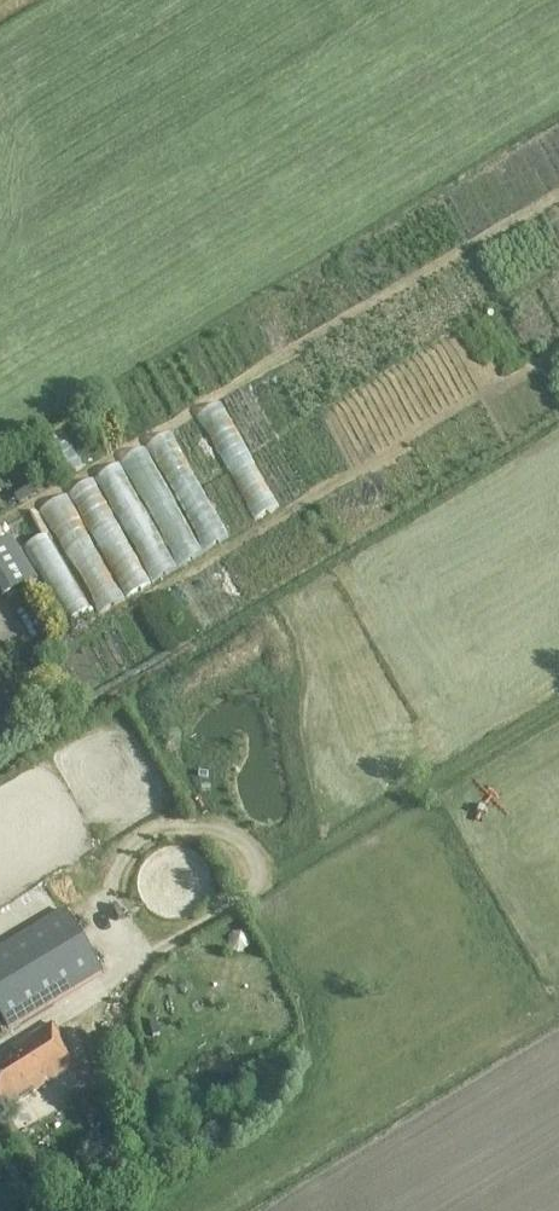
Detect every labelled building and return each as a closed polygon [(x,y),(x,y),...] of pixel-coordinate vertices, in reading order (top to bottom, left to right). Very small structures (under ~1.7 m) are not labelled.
[(7,504),(24,503),(22,479),(5,480),(7,504)] [(48,537),(90,608),(107,598),(65,527),(48,537)] [(11,538),(0,545),(0,595),(3,600),(36,580),(11,538)] [(9,1031),(101,975),(64,914),(0,953),(0,1016),(9,1031)] [(0,1066),(0,1104),(5,1112),(77,1066),(50,1024),(10,1050),(14,1057),(0,1066)]
